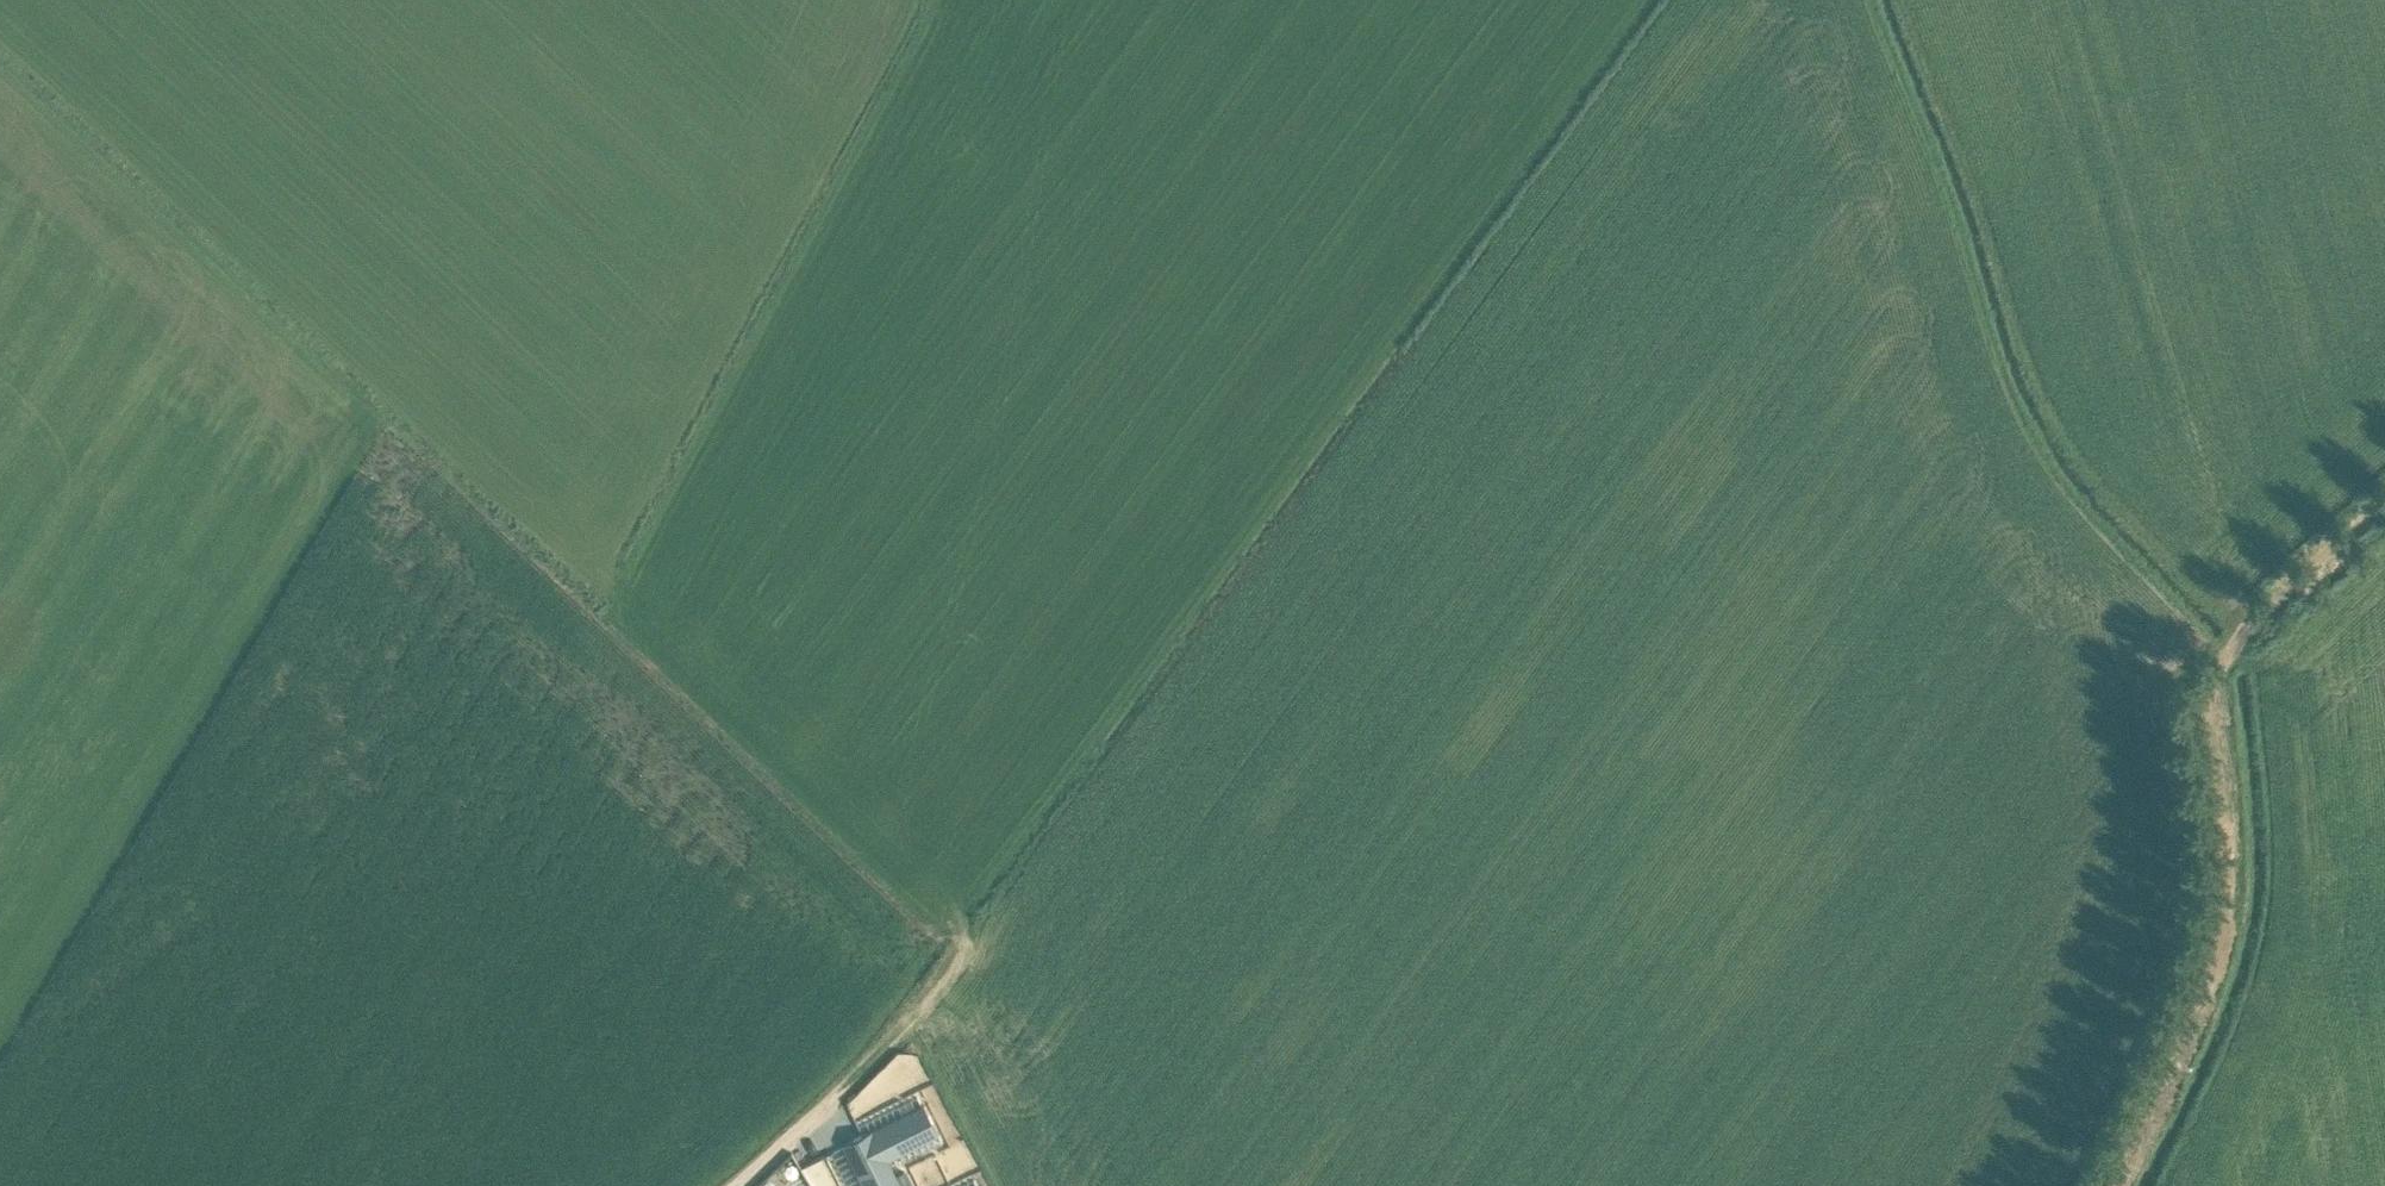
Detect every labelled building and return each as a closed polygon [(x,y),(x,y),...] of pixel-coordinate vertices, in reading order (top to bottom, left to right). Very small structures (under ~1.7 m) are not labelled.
[(864,1185),(902,1185),(888,1158),(938,1133),(923,1103),(843,1143),(864,1185)]
